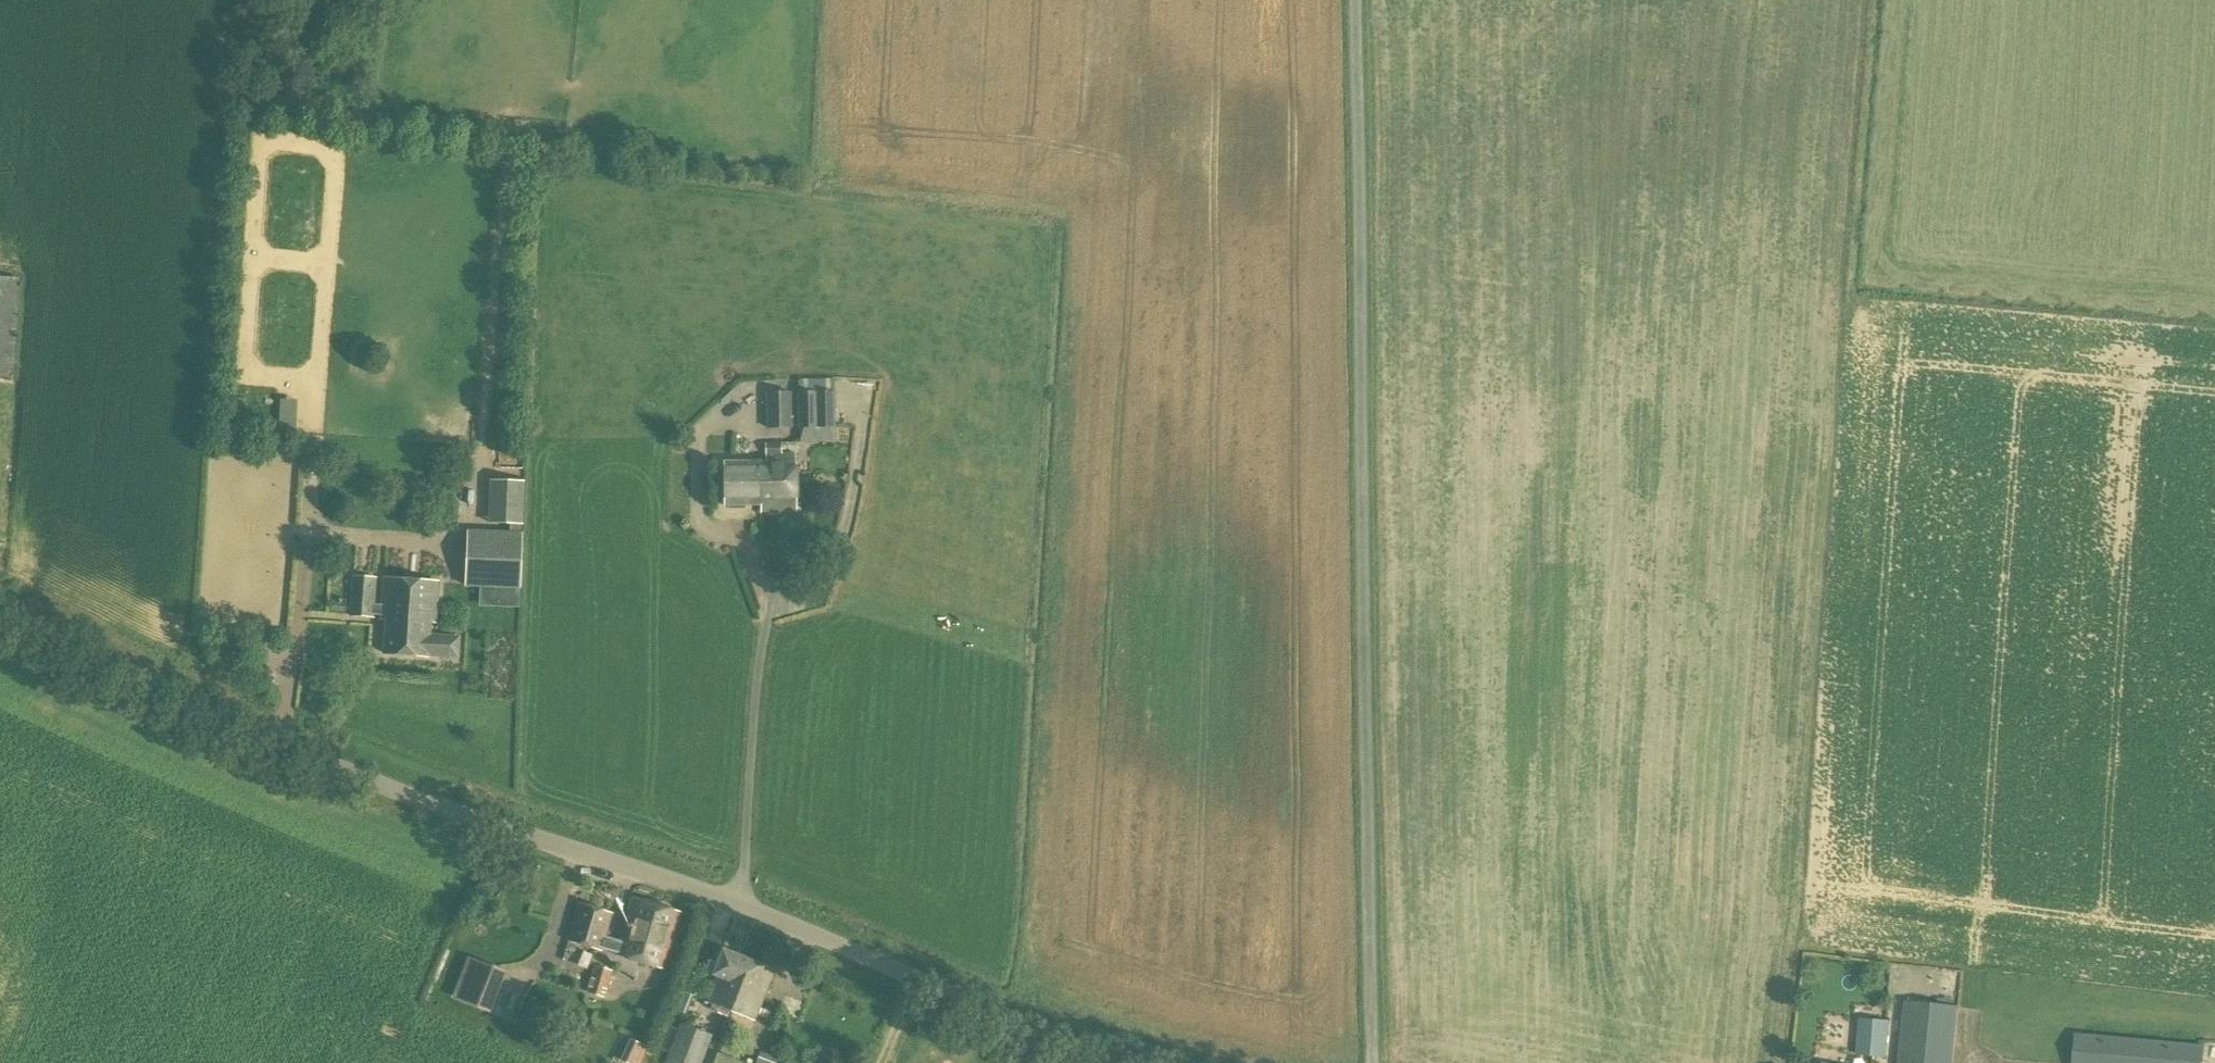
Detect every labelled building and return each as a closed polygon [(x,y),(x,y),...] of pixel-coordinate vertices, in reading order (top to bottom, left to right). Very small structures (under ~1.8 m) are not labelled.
[(19,278),(0,277),(0,370),(14,371),(19,278)] [(799,443),(836,442),(835,391),(798,392),(799,443)] [(767,428),(792,428),(791,392),(766,392),(767,428)] [(724,480),(721,483),(724,486),(725,505),(727,505),(729,507),(736,507),(738,504),(747,504),(762,504),(762,511),(795,511),(794,454),(782,454),(782,442),(766,443),(766,454),(767,454),(767,462),(724,463),(724,480)] [(522,525),(524,481),(491,480),(489,523),(511,524),(511,532),(467,530),(465,586),(521,589),(523,532),(519,532),(520,525),(522,525)] [(383,604),(375,604),(377,577),(352,576),(350,616),(375,617),(375,615),(382,615),(381,623),(386,623),(384,653),(429,656),(429,655),(458,657),(459,637),(430,636),(431,622),(437,622),(439,583),(384,579),(383,604)] [(330,612),(346,613),(346,600),(343,600),(343,598),(337,598),(337,600),(331,600),(330,612)] [(664,968),(680,913),(632,899),(619,942),(606,938),(613,913),(578,903),(567,940),(602,950),(602,948),(616,952),(616,954),(664,968)] [(754,1018),(774,969),(724,949),(713,975),(717,977),(708,1000),(754,1018)] [(465,956),(450,999),(516,1021),(524,997),(498,989),(505,969),(465,956)] [(605,998),(612,971),(594,966),(586,992),(605,998)] [(1959,1006),(1906,1001),(1899,1062),(1953,1062),(1959,1006)] [(1885,1057),(1889,1021),(1860,1017),(1856,1054),(1885,1057)] [(712,1035),(680,1023),(665,1062),(702,1062),(712,1035)] [(2204,1044),(2075,1032),(2072,1062),(2202,1062),(2204,1044)] [(628,1062),(641,1062),(649,1045),(629,1037),(620,1060),(628,1062)] [(718,1052),(714,1062),(745,1062),(718,1052)]
